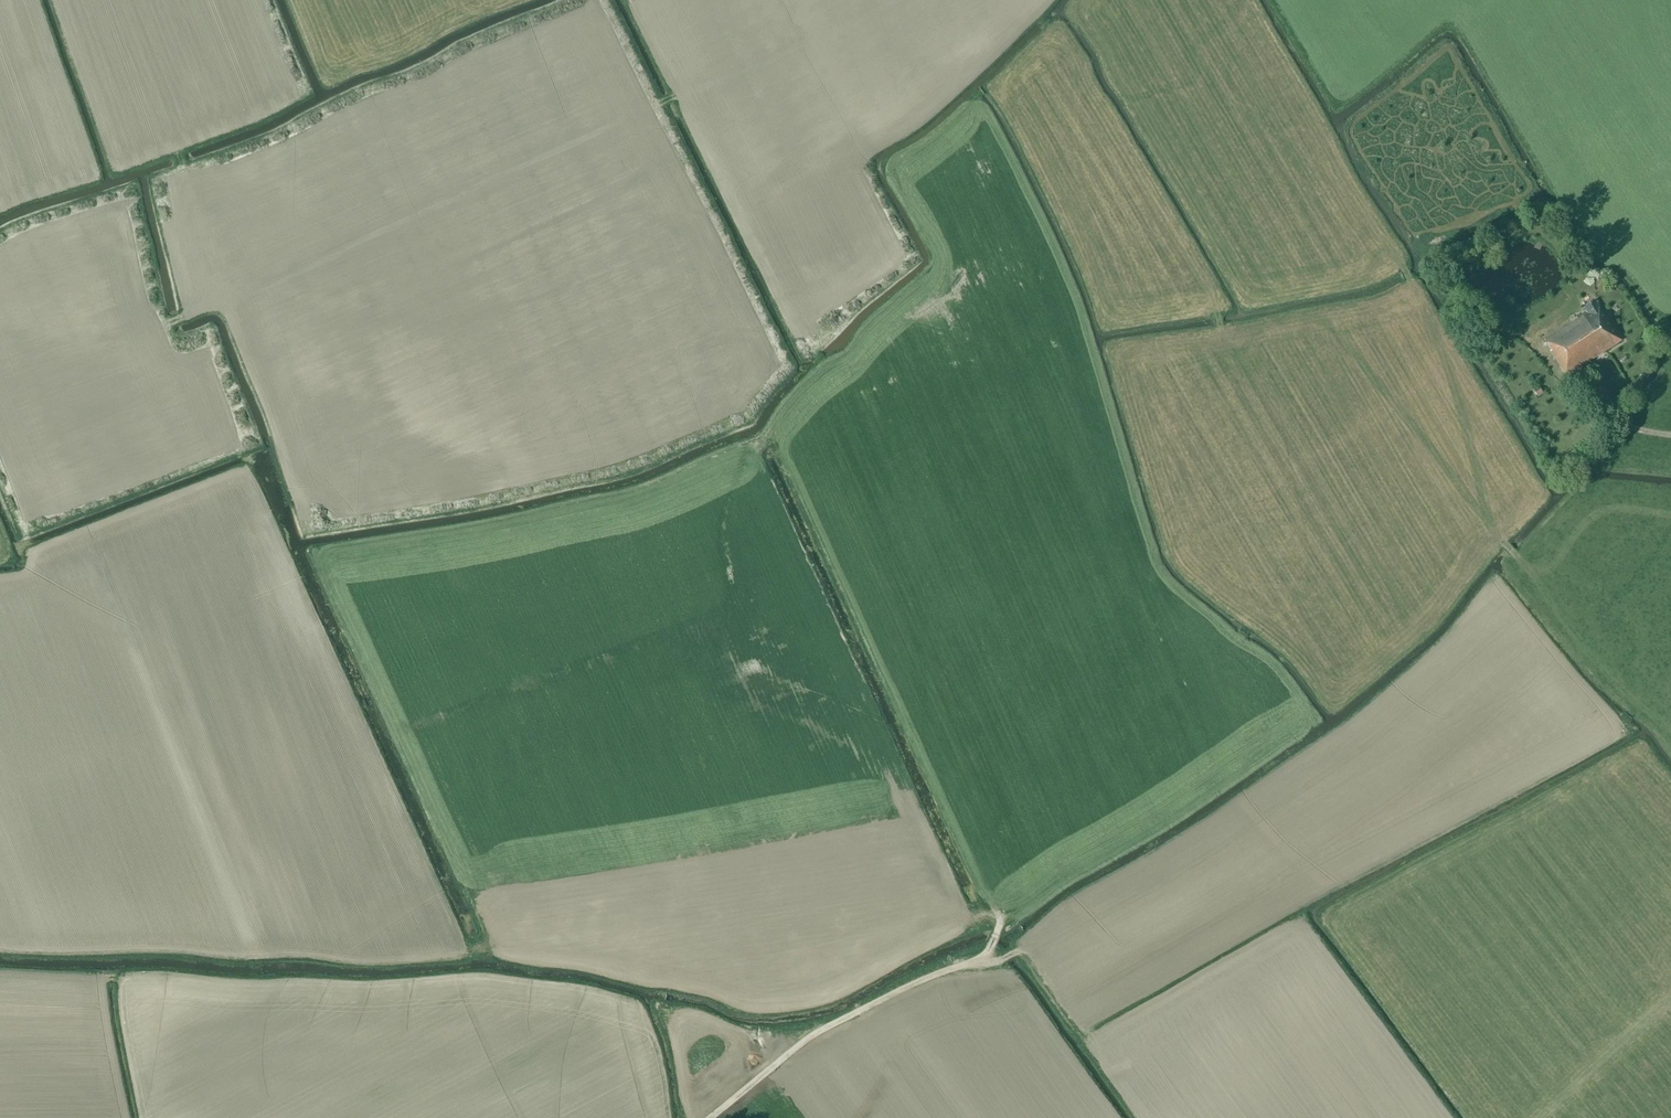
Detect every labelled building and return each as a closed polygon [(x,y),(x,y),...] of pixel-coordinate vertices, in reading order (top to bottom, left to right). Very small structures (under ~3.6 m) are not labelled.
[(1552,350),(1550,351),(1567,375),(1621,340),(1595,300),(1584,307),(1588,313),(1546,340),(1552,350)] [(1538,396),(1543,392),(1538,385),(1533,388),(1538,396)]
